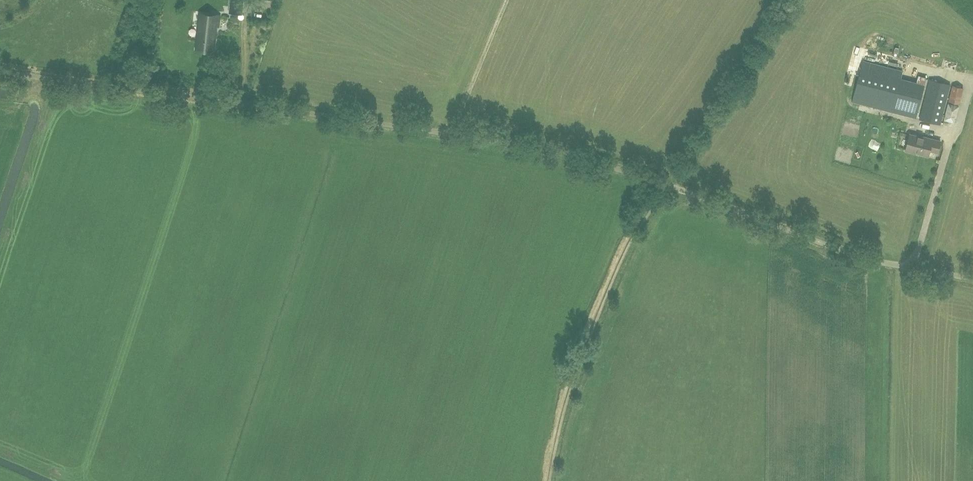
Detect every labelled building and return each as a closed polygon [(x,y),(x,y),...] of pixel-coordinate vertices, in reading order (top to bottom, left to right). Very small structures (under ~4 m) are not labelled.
[(242,14),(243,0),(231,0),(230,13),(242,14)] [(213,51),(215,26),(218,26),(219,16),(212,15),(212,21),(200,20),(199,33),(201,33),(200,39),(198,39),(197,49),(213,51)] [(916,118),(924,85),(926,77),(918,75),(916,83),(900,78),(902,71),(863,61),(852,101),(916,118)] [(930,79),(919,118),(940,124),(950,85),(930,79)] [(963,88),(953,85),(948,101),(959,104),(963,88)] [(954,123),(959,106),(948,103),(943,120),(954,123)] [(909,134),(905,151),(928,156),(929,150),(937,153),(940,141),(921,136),(921,137),(909,134)] [(910,169),(913,158),(902,155),(900,167),(910,169)]
